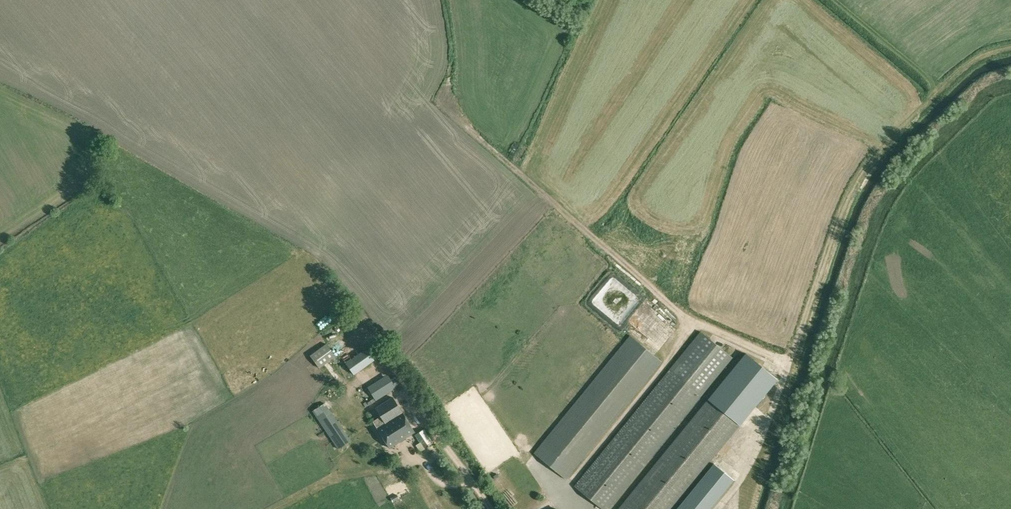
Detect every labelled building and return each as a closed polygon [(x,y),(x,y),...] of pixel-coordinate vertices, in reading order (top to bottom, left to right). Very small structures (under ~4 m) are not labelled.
[(763,136),(761,142),(768,145),(770,139),(763,136)] [(741,216),(741,195),(735,195),(736,207),(731,207),(731,216),(741,216)] [(618,323),(640,296),(609,272),(588,299),(618,323)] [(687,294),(691,276),(685,274),(678,298),(689,301),(691,295),(687,294)] [(366,333),(362,336),(369,345),(373,342),(366,333)] [(683,367),(677,374),(670,369),(574,485),(604,508),(608,508),(702,395),(695,389),(701,382),(708,387),(731,359),(700,333),(676,361),(683,367)] [(630,336),(534,454),(565,479),(661,361),(630,336)] [(354,357),(362,368),(374,360),(368,352),(366,348),(354,357)] [(617,508),(670,508),(731,434),(777,379),(745,352),(700,408),(617,508)] [(386,423),(403,413),(393,397),(376,407),(386,423)] [(316,403),(319,408),(313,412),(338,449),(352,440),(326,403),(323,398),(316,403)] [(403,413),(386,423),(384,424),(380,417),(374,421),(378,428),(377,428),(389,448),(415,432),(403,413)] [(421,451),(433,443),(424,430),(416,435),(420,442),(417,445),(421,451)] [(364,444),(365,452),(373,450),(371,443),(364,444)] [(734,480),(714,464),(677,508),(710,508),(734,480)]
